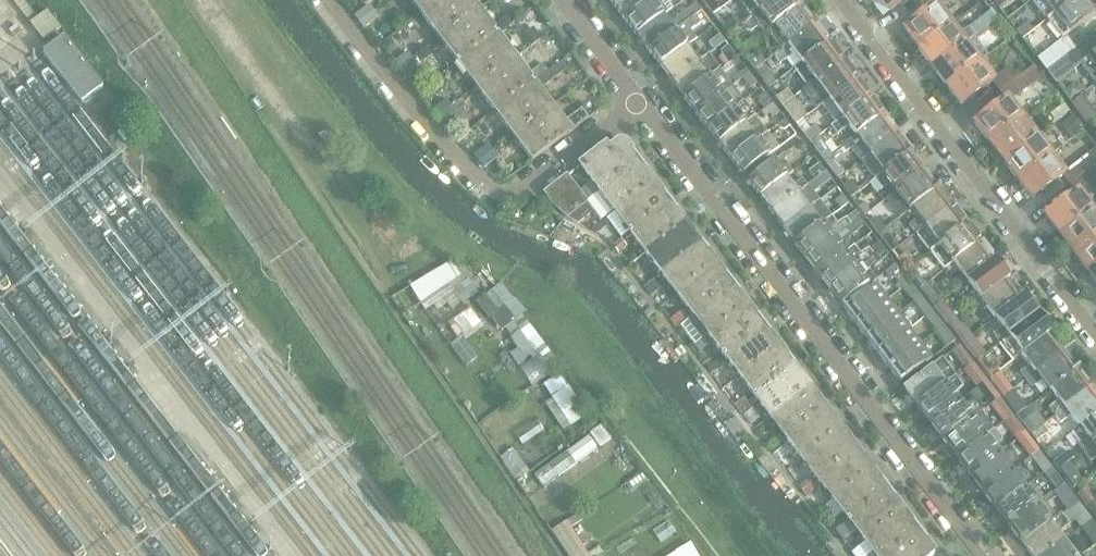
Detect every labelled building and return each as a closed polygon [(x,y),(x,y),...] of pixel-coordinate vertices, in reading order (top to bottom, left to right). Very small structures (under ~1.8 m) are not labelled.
[(25,0),(13,0),(44,41),(62,28),(48,9),(38,17),(25,0)] [(442,0),(410,0),(421,15),(442,0)] [(477,12),(468,0),(442,0),(421,15),(440,40),(477,12)] [(652,0),(620,0),(613,5),(625,21),(652,0)] [(625,21),(637,36),(662,17),(673,9),(667,1),(668,0),(652,0),(625,21)] [(712,16),(719,10),(712,0),(700,0),(712,16)] [(750,16),(771,0),(738,0),(750,16)] [(740,24),(746,33),(751,33),(758,27),(764,35),(766,34),(800,8),(799,7),(793,0),(771,0),(750,16),(740,24)] [(889,14),(907,0),(878,0),(889,14)] [(998,8),(1009,0),(993,0),(992,1),(998,8)] [(1031,2),(1046,21),(1072,0),(1033,0),(1031,2)] [(1092,16),(1080,0),(1072,0),(1046,21),(1061,41),(1092,16)] [(648,52),(702,11),(696,4),(669,25),(662,17),(637,36),(648,52)] [(781,51),(816,24),(801,5),(799,7),(800,8),(766,34),(776,47),(777,46),(781,51)] [(917,50),(950,25),(936,6),(903,32),(917,50)] [(359,24),(373,13),(368,7),(355,17),(359,24)] [(977,36),(987,28),(986,27),(997,19),(991,11),(959,36),(950,25),(917,50),(932,70),(965,44),(964,43),(970,40),(976,35),(977,36)] [(458,64),(495,36),(477,12),(440,40),(458,64)] [(373,13),(359,24),(363,29),(377,18),(373,13)] [(512,23),(506,15),(495,24),(501,31),(512,23)] [(695,16),(648,52),(660,67),(697,39),(691,31),(701,23),(695,16)] [(726,34),(739,24),(740,24),(734,16),(720,26),(726,34)] [(1023,39),(1034,30),(1028,21),(1016,31),(1022,39),(1023,39)] [(802,63),(830,43),(816,24),(781,51),(774,56),(777,61),(780,64),(795,53),(802,63)] [(530,46),(541,38),(535,29),(524,38),(530,46)] [(720,35),(708,44),(714,51),(725,42),(720,35)] [(476,88),(514,60),(495,36),(458,64),(476,88)] [(65,37),(43,53),(81,103),(103,87),(65,37)] [(965,44),(932,70),(945,88),(979,62),(978,62),(987,55),(973,37),(970,40),(964,43),(965,44)] [(672,83),(708,55),(702,48),(692,56),(686,48),(697,40),(697,39),(660,67),(672,83)] [(390,41),(380,48),(387,58),(393,53),(394,46),(390,41)] [(807,88),(843,61),(830,43),(802,63),(802,64),(794,70),(807,88)] [(1045,70),(1066,54),(1058,43),(1037,60),(1045,70)] [(721,56),(718,58),(725,67),(737,58),(728,46),(721,51),(721,56)] [(1095,84),(1095,52),(1080,65),(1095,84)] [(398,71),(412,61),(407,54),(393,64),(398,71)] [(754,54),(746,60),(754,71),(762,65),(754,54)] [(719,70),(710,59),(708,55),(672,83),(683,98),(719,71),(719,70)] [(1056,84),(1077,68),(1069,58),(1048,74),(1056,84)] [(495,113),(532,84),(514,60),(476,88),(495,113)] [(412,61),(398,71),(402,76),(416,66),(412,61)] [(548,73),(536,81),(542,88),(568,69),(563,61),(560,63),(548,73)] [(821,106),(857,79),(843,61),(807,88),(803,91),(817,109),(821,106)] [(993,81),(990,78),(979,62),(945,88),(960,107),(991,83),(998,92),(1013,81),(1006,71),(993,81)] [(541,64),(530,73),(536,81),(548,73),(541,64)] [(762,65),(754,71),(768,90),(776,84),(762,65)] [(988,143),(1021,118),(1008,101),(1041,78),(1033,66),(1013,81),(998,92),(1005,101),(974,125),(988,143)] [(719,71),(683,98),(695,113),(731,86),(719,71)] [(757,84),(749,73),(742,78),(750,89),(757,84)] [(835,124),(871,97),(857,79),(821,106),(835,123),(835,124)] [(431,84),(421,92),(428,103),(439,95),(431,84)] [(513,137),(550,109),(532,84),(495,113),(513,137)] [(1072,84),(1063,91),(1071,103),(1081,96),(1072,84)] [(707,129),(742,102),(731,86),(695,113),(707,129)] [(786,90),(775,99),(782,108),(793,99),(786,90)] [(758,98),(766,109),(772,104),(764,93),(758,98)] [(835,123),(830,127),(836,136),(847,127),(855,137),(855,138),(884,116),(871,97),(835,124),(835,123)] [(782,108),(795,126),(807,117),(793,99),(782,108)] [(437,118),(450,108),(445,102),(432,112),(437,118)] [(719,144),(754,117),(742,102),(707,129),(719,144)] [(772,118),(779,113),(772,104),(766,109),(761,112),(765,118),(769,114),(772,118)] [(1080,116),(1085,123),(1095,115),(1095,113),(1092,107),(1081,115),(1080,116)] [(441,124),(454,113),(450,108),(437,118),(441,124)] [(532,162),(569,134),(550,109),(513,137),(532,162)] [(567,120),(574,130),(588,119),(581,109),(567,120)] [(855,137),(842,147),(846,153),(851,149),(861,162),(898,134),(884,116),(855,138),(855,137)] [(730,160),(766,133),(754,117),(719,144),(730,160)] [(1002,162),(1035,137),(1021,118),(988,143),(1002,162)] [(1074,119),(1065,126),(1073,136),(1082,130),(1074,119)] [(785,130),(789,126),(785,120),(777,126),(779,129),(785,130)] [(810,130),(803,135),(809,143),(817,137),(820,134),(814,127),(810,130)] [(742,176),(778,149),(766,133),(730,160),(742,176)] [(861,162),(860,162),(872,177),(874,181),(909,154),(910,155),(913,153),(912,152),(898,134),(861,162)] [(823,162),(831,156),(817,137),(809,143),(823,162)] [(1016,181),(1050,156),(1035,137),(1002,162),(1016,181)] [(802,142),(795,147),(800,154),(807,149),(802,142)] [(566,217),(638,162),(626,146),(614,144),(608,149),(606,147),(578,168),(591,184),(580,192),(568,176),(544,194),(554,206),(566,217)] [(479,163),(493,152),(488,146),(474,157),(479,163)] [(1095,165),(1095,150),(1095,149),(1063,174),(1050,156),(1016,181),(1031,200),(1062,176),(1069,185),(1095,165)] [(493,152),(479,163),(483,168),(497,158),(493,152)] [(909,154),(874,181),(882,190),(876,194),(883,203),(886,201),(923,172),(910,155),(909,154)] [(783,155),(746,183),(758,199),(785,178),(792,173),(783,161),(786,159),(783,155)] [(831,156),(823,162),(837,180),(845,174),(831,156)] [(585,202),(566,217),(578,223),(593,212),(601,223),(605,220),(611,216),(614,213),(654,183),(638,162),(599,192),(585,202)] [(818,165),(808,172),(815,180),(824,173),(818,165)] [(1092,211),(1083,200),(1090,194),(1088,191),(1095,185),(1095,165),(1069,185),(1076,193),(1044,217),(1058,237),(1092,211)] [(900,219),(912,210),(937,190),(936,189),(923,172),(886,201),(900,219)] [(782,229),(819,201),(813,194),(830,180),(824,173),(815,180),(808,185),(770,214),(782,229)] [(803,179),(792,187),(785,178),(758,199),(770,214),(808,185),(803,179)] [(853,182),(844,189),(851,198),(860,191),(858,188),(853,182)] [(611,216),(605,220),(609,225),(621,240),(630,233),(669,204),(654,183),(614,213),(611,216)] [(918,219),(909,226),(916,235),(954,207),(940,188),(939,187),(936,189),(937,190),(912,210),(918,219)] [(834,201),(840,209),(848,204),(842,196),(834,201)] [(794,245),(831,216),(819,201),(782,229),(794,245)] [(646,254),(685,224),(669,204),(630,233),(646,254)] [(864,204),(859,208),(865,216),(870,212),(864,204)] [(930,253),(967,225),(954,207),(916,235),(930,253)] [(1092,211),(1058,237),(1073,256),(1095,238),(1095,217),(1092,211)] [(805,260),(859,219),(855,213),(839,226),(831,216),(794,245),(805,260)] [(878,235),(885,230),(876,218),(869,223),(878,235)] [(817,276),(854,247),(848,239),(856,233),(855,232),(864,225),(859,219),(805,260),(817,276)] [(601,223),(594,229),(598,234),(609,225),(605,220),(601,223)] [(661,274),(700,245),(685,224),(646,254),(661,274)] [(946,270),(981,243),(967,225),(930,253),(944,272),(946,270)] [(885,230),(878,235),(892,253),(900,248),(885,230)] [(1073,256),(1087,274),(1095,267),(1095,238),(1073,256)] [(612,247),(617,252),(626,246),(621,240),(612,247)] [(981,243),(946,270),(951,277),(958,271),(967,283),(995,261),(981,243)] [(829,291),(883,250),(878,244),(870,250),(869,250),(861,256),(854,247),(817,276),(829,291)] [(677,295),(716,265),(700,245),(661,274),(677,295)] [(841,306),(867,286),(878,278),(871,268),(887,255),(883,250),(829,291),(841,306)] [(906,253),(897,260),(906,271),(906,272),(915,265),(906,253)] [(973,307),(1009,280),(995,261),(967,283),(976,295),(969,301),(973,307)] [(452,263),(410,288),(421,305),(458,283),(469,298),(477,293),(462,272),(458,274),(452,263)] [(692,315),(731,286),(716,265),(677,295),(692,315)] [(895,265),(884,273),(890,280),(892,279),(898,287),(907,280),(895,265)] [(1087,274),(1095,287),(1095,267),(1087,274)] [(918,275),(912,279),(920,290),(926,285),(918,275)] [(652,282),(645,287),(651,295),(662,287),(656,279),(652,282)] [(911,302),(919,295),(907,280),(898,287),(911,302)] [(995,319),(1022,298),(1009,280),(973,307),(978,313),(986,307),(995,319)] [(852,322),(885,297),(876,284),(843,309),(852,322)] [(926,285),(920,290),(934,308),(941,302),(927,284),(926,285)] [(689,318),(679,325),(694,346),(708,336),(747,306),(731,286),(692,315),(689,318)] [(499,287),(479,302),(491,319),(511,304),(499,287)] [(929,311),(931,310),(919,295),(911,302),(923,317),(929,312),(929,311)] [(864,337),(897,312),(885,297),(852,322),(864,337)] [(1000,344),(1036,316),(1022,298),(995,319),(1002,328),(993,335),(1000,344)] [(941,302),(934,308),(948,326),(956,320),(942,302),(941,302)] [(723,356),(762,327),(747,306),(708,336),(723,356)] [(669,319),(675,328),(689,318),(682,309),(669,319)] [(929,312),(923,317),(932,329),(940,323),(931,310),(929,311),(929,312)] [(876,352),(908,327),(897,312),(864,337),(876,352)] [(1036,316),(1000,344),(1013,362),(1020,357),(1050,335),(1036,316)] [(956,320),(948,326),(963,344),(972,336),(958,318),(956,320)] [(512,322),(503,328),(517,349),(521,346),(526,343),(512,322)] [(739,377),(778,347),(762,327),(723,356),(739,377)] [(887,368),(920,343),(908,327),(876,352),(887,368)] [(943,330),(937,334),(947,347),(954,341),(945,328),(943,330)] [(1028,367),(1020,374),(1025,381),(1063,352),(1050,335),(1020,357),(1028,367)] [(972,336),(963,344),(976,362),(982,358),(986,354),(972,336)] [(521,346),(528,357),(537,351),(530,340),(526,343),(521,346)] [(704,340),(695,347),(699,352),(708,345),(704,340)] [(899,384),(932,359),(920,343),(887,368),(899,384)] [(754,398),(794,368),(778,347),(739,377),(754,398)] [(964,370),(971,365),(959,347),(951,353),(964,370)] [(1048,393),(1051,392),(1077,371),(1063,352),(1025,381),(1031,389),(1040,383),(1048,393)] [(982,358),(976,362),(990,380),(995,375),(982,358)] [(715,363),(706,369),(711,375),(724,365),(720,359),(715,363)] [(916,406),(955,377),(941,360),(903,389),(916,406)] [(978,387),(984,382),(971,365),(964,370),(977,388),(978,387)] [(770,418),(809,389),(794,368),(754,398),(770,418)] [(1055,417),(1093,388),(1079,370),(1077,371),(1051,392),(1058,401),(1048,409),(1055,417)] [(556,377),(543,386),(551,398),(545,403),(563,430),(569,426),(570,427),(584,419),(574,404),(578,402),(568,387),(567,388),(559,376),(556,377)] [(929,424),(958,402),(952,395),(962,388),(955,377),(916,406),(929,424)] [(1003,378),(994,385),(1004,398),(1013,391),(1003,378)] [(991,405),(999,398),(987,381),(985,383),(984,382),(978,387),(991,405)] [(1095,414),(1095,393),(1093,388),(1055,417),(1060,424),(1070,417),(1078,428),(1095,414)] [(786,439),(825,409),(809,389),(770,418),(786,439)] [(1017,396),(1008,403),(1018,416),(1027,409),(1017,396)] [(734,405),(738,410),(747,403),(744,398),(734,405)] [(1003,423),(1013,415),(999,398),(991,405),(990,406),(1003,423)] [(738,410),(742,416),(752,408),(752,404),(750,401),(747,403),(738,410)] [(942,441),(982,411),(975,402),(964,410),(958,402),(929,424),(942,441)] [(801,459),(840,430),(825,409),(786,439),(801,459)] [(1027,409),(1018,416),(1028,429),(1037,423),(1027,409)] [(993,430),(990,426),(980,413),(982,411),(942,441),(956,459),(993,430)] [(1072,432),(1080,443),(1077,445),(1083,453),(1095,443),(1095,414),(1078,428),(1072,432)] [(1017,439),(1026,433),(1013,415),(1003,423),(1016,440),(1017,439)] [(600,426),(590,433),(600,448),(610,441),(600,426)] [(1043,426),(1032,435),(1037,442),(1048,433),(1043,426)] [(817,480),(856,451),(840,430),(801,459),(817,480)] [(969,476),(1001,451),(997,445),(1002,441),(993,430),(956,459),(969,476)] [(1030,457),(1039,450),(1026,433),(1017,439),(1030,457)] [(588,438),(535,476),(543,487),(596,449),(588,438)] [(785,446),(782,442),(770,450),(773,455),(785,446)] [(1083,453),(1090,462),(1095,458),(1095,443),(1083,453)] [(982,493),(1020,465),(1007,448),(1002,452),(1001,451),(969,476),(982,493)] [(1043,474),(1052,467),(1039,450),(1030,457),(1043,474)] [(832,500),(871,471),(856,451),(817,480),(832,500)] [(1068,452),(1053,463),(1059,471),(1069,464),(1070,463),(1074,460),(1068,452)] [(1069,464),(1059,471),(1073,489),(1083,482),(1069,464)] [(995,511),(1033,482),(1020,465),(982,493),(995,511)] [(1052,467),(1043,474),(1057,491),(1064,486),(1065,485),(1052,467)] [(887,492),(871,471),(832,500),(834,502),(827,507),(837,520),(843,515),(848,521),(887,492)] [(639,473),(625,483),(631,492),(646,483),(639,473)] [(797,486),(801,492),(811,485),(807,479),(797,486)] [(1053,490),(1041,499),(1031,485),(1034,482),(1033,482),(995,511),(1008,528),(1055,493),(1053,490)] [(811,485),(801,492),(805,497),(815,490),(811,485)] [(1066,512),(1077,503),(1064,486),(1057,492),(1055,493),(1008,528),(1021,545),(1058,518),(1047,503),(1055,496),(1066,512)] [(1077,495),(1087,508),(1088,507),(1095,501),(1095,500),(1086,488),(1077,495)] [(863,542),(902,512),(887,492),(848,521),(849,523),(856,533),(863,542)] [(1087,508),(1095,520),(1095,502),(1095,501),(1088,507),(1087,508)] [(1091,521),(1077,503),(1066,512),(1058,518),(1021,545),(1029,555),(1044,555),(1064,541),(1058,533),(1074,521),(1079,529),(1091,521)] [(918,533),(902,512),(863,542),(874,555),(888,555),(918,533)] [(551,531),(567,555),(583,555),(566,531),(581,521),(577,514),(551,531)] [(1092,546),(1095,544),(1095,528),(1091,521),(1079,529),(1092,546)] [(845,523),(835,531),(843,543),(856,533),(849,523),(846,525),(845,523)] [(923,540),(918,533),(888,555),(931,555),(934,554),(923,540)] [(1080,555),(1073,546),(1069,549),(1064,541),(1044,555),(1080,555)] [(668,555),(696,555),(689,544),(668,555)] [(586,555),(587,555),(598,555),(601,554),(597,548),(586,555)]
